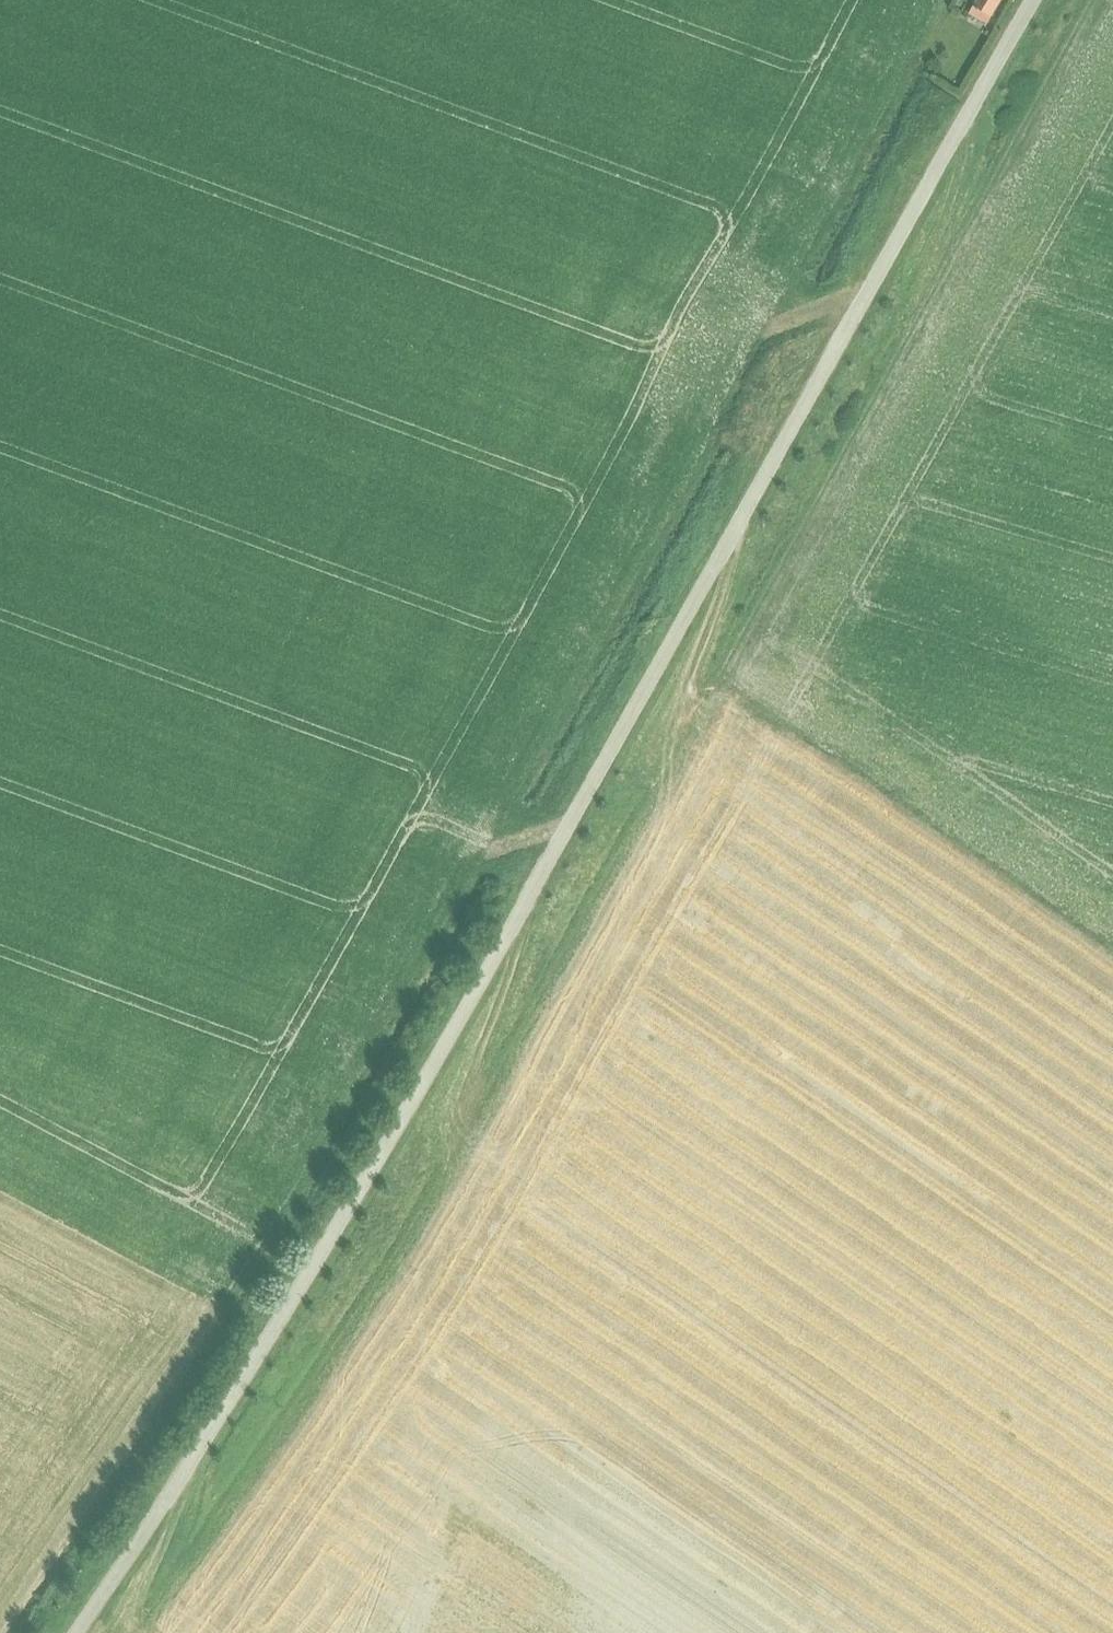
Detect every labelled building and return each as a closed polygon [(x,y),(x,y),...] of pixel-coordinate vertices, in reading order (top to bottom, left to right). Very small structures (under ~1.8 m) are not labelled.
[(992,14),(1001,0),(977,0),(970,13),(987,23),(992,14)]
